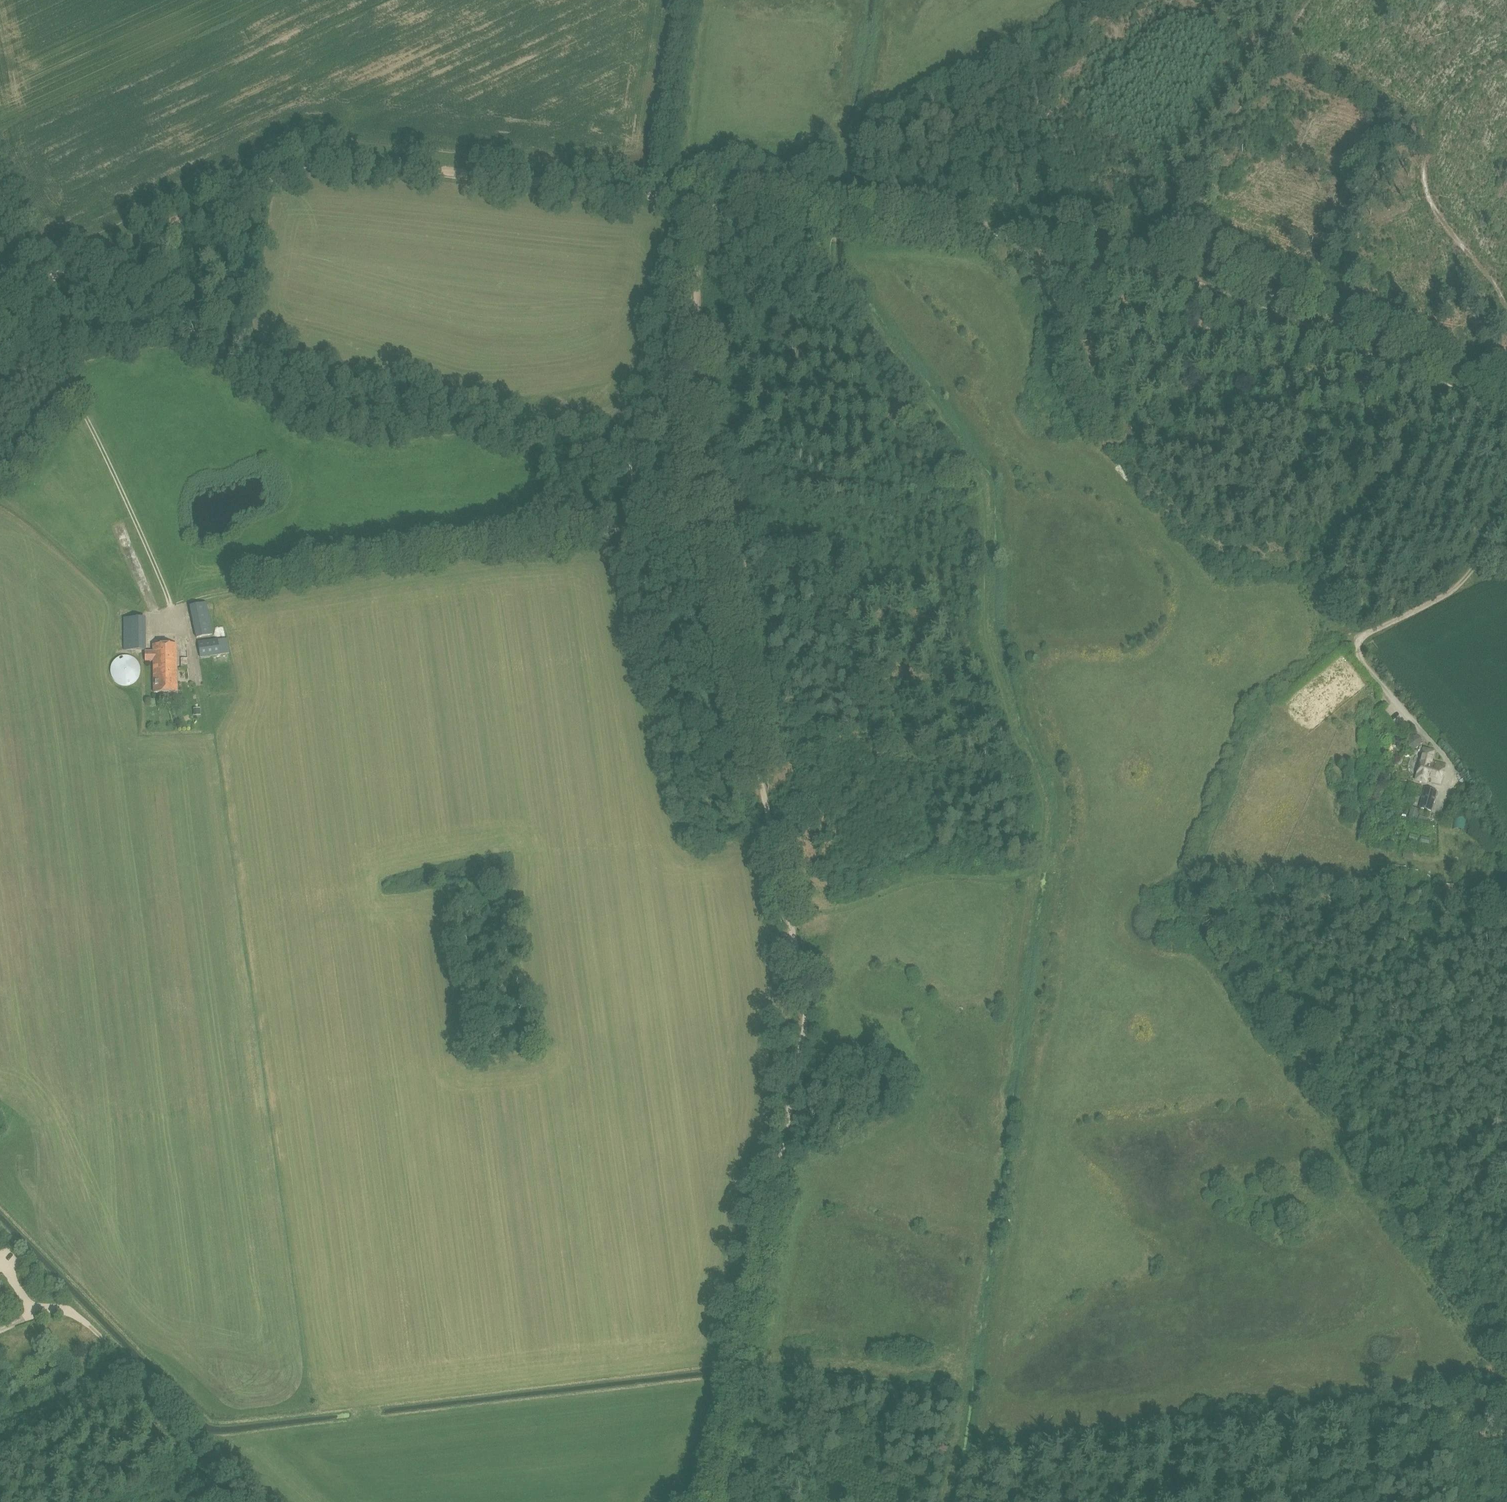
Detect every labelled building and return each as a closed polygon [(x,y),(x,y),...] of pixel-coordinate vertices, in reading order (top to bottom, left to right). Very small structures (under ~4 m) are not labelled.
[(197,638),(214,635),(207,603),(190,607),(197,638)] [(123,634),(123,650),(146,650),(146,634),(123,634)] [(201,657),(216,655),(217,661),(229,659),(228,654),(230,654),(228,639),(199,642),(201,657)] [(188,659),(177,659),(177,645),(154,646),(154,652),(146,652),(146,661),(154,661),(155,694),(178,693),(178,670),(188,670),(188,659)] [(141,668),(140,667),(140,666),(140,665),(139,664),(138,663),(138,662),(136,660),(135,659),(134,658),(132,657),(131,657),(130,657),(129,656),(127,656),(126,656),(124,656),(123,656),(122,657),(121,657),(119,658),(118,659),(117,659),(116,660),(115,661),(114,662),(113,664),(113,665),(112,666),(112,668),(112,669),(112,670),(112,671),(112,672),(112,673),(112,674),(112,675),(113,677),(113,678),(114,679),(116,681),(117,682),(119,683),(120,684),(121,684),(123,685),(124,685),(126,685),(128,685),(129,685),(130,685),(132,684),(133,684),(134,683),(135,682),(137,681),(138,680),(138,679),(139,678),(140,676),(140,675),(141,673),(141,672),(141,670),(141,668)] [(1427,781),(1441,784),(1446,765),(1433,761),(1435,752),(1425,749),(1421,761),(1414,758),(1411,769),(1419,771),(1416,781),(1427,783),(1427,781)] [(1420,807),(1433,810),(1438,790),(1425,787),(1420,807)] [(1408,817),(1417,819),(1419,810),(1411,807),(1408,817)] [(1404,849),(1403,858),(1412,860),(1414,850),(1404,849)]
